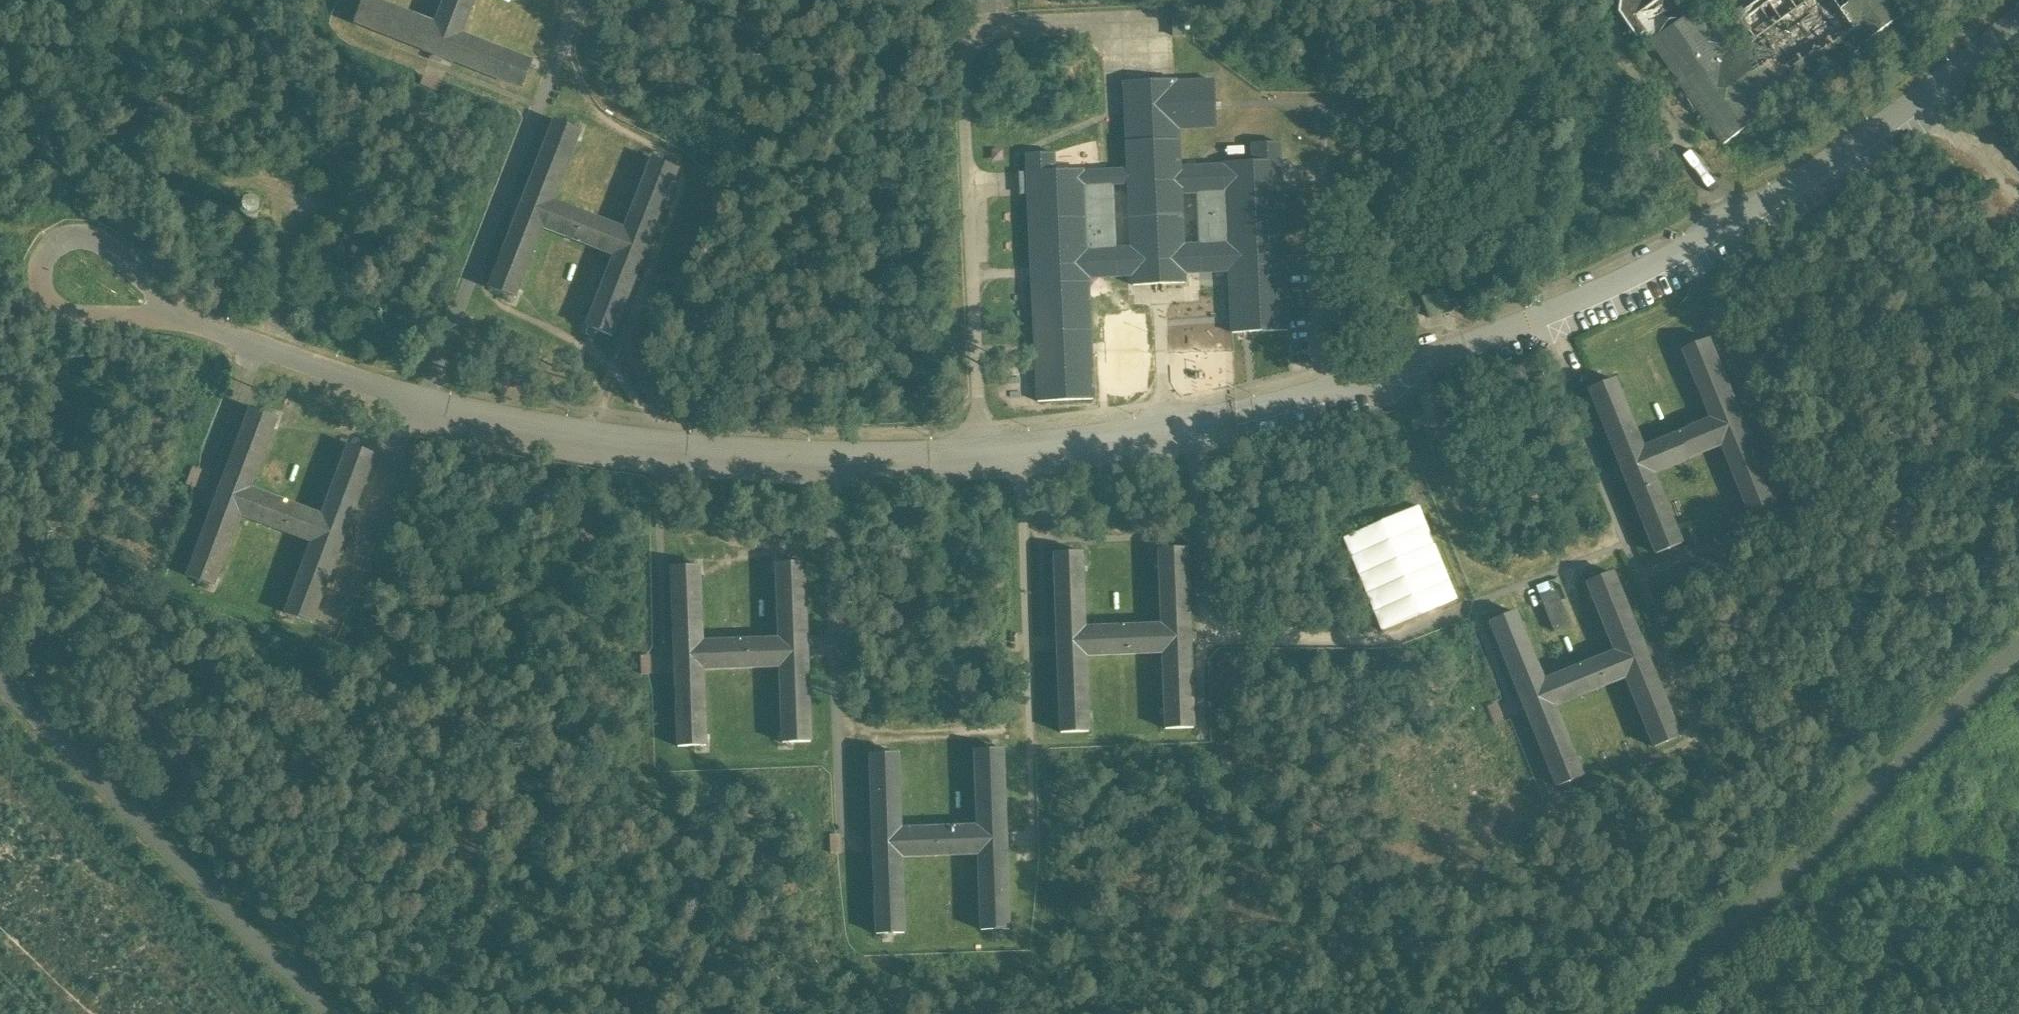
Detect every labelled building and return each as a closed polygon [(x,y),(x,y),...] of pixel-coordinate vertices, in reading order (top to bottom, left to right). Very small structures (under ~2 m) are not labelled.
[(435,24),(373,0),(363,0),(355,22),(423,49),(422,50),(453,61),(453,60),(521,87),(531,62),(460,34),(473,0),(445,0),(435,24)] [(1618,12),(1636,37),(1644,32),(1687,2),(1686,0),(1619,0),(1618,12)] [(1711,35),(1759,101),(1856,31),(1833,0),(1759,0),(1738,15),(1711,35)] [(1738,15),(1759,0),(1727,0),(1738,15)] [(1898,0),(1833,0),(1856,31),(1865,43),(1907,13),(1898,0)] [(1711,35),(1687,2),(1644,32),(1725,144),(1767,113),(1759,101),(1711,35)] [(441,82),(424,75),(420,84),(438,91),(441,82)] [(1215,126),(1213,81),(1175,83),(1175,80),(1124,82),(1128,171),(1082,173),(1082,170),(1053,171),(1052,153),(1027,155),(1039,399),(1093,396),(1087,277),(1132,275),(1133,285),(1184,283),(1184,273),(1229,271),(1232,333),(1287,330),(1284,256),(1278,143),(1253,144),(1253,162),(1225,163),(1225,166),(1179,168),(1177,128),(1215,126)] [(1994,109),(1979,124),(2018,164),(2018,135),(1994,109)] [(624,230),(551,202),(579,131),(554,121),(528,189),(527,189),(515,219),(516,219),(489,288),(514,297),(542,227),(614,255),(587,326),(612,336),(639,268),(651,238),(650,237),(677,169),(652,160),(624,230)] [(489,184),(482,201),(491,205),(498,187),(489,184)] [(258,216),(258,213),(258,210),(256,207),(253,206),(250,205),(247,206),(244,208),(242,210),(241,213),(242,217),(244,219),(247,221),(250,222),(253,221),(256,219),(258,216)] [(676,293),(659,284),(655,293),(672,302),(676,293)] [(1443,289),(1422,298),(1430,318),(1451,310),(1443,289)] [(1642,449),(1613,379),(1588,389),(1616,456),(1615,457),(1627,487),(1628,486),(1656,554),(1680,544),(1652,474),(1724,444),(1753,514),(1777,504),(1750,437),(1751,436),(1739,406),(1738,407),(1710,339),(1685,349),(1714,419),(1642,449)] [(1771,398),(1762,401),(1769,419),(1778,415),(1771,398)] [(322,517),(249,489),(276,418),(251,409),(225,477),(224,477),(213,507),(214,507),(188,576),(213,585),(240,514),(313,542),(286,613),(311,622),(337,554),(338,554),(349,524),(348,524),(374,455),(349,446),(322,517)] [(202,470),(192,466),(186,484),(195,488),(202,470)] [(1591,472),(1581,475),(1589,493),(1598,489),(1591,472)] [(1419,506),(1342,538),(1381,630),(1457,598),(1419,506)] [(379,549),(370,545),(363,563),(372,566),(379,549)] [(1162,626),(1084,628),(1081,553),(1054,554),(1057,627),(1056,627),(1057,659),(1058,659),(1061,732),(1088,731),(1085,655),(1163,652),(1166,728),(1192,727),(1190,654),(1191,654),(1189,622),(1188,622),(1186,549),(1159,550),(1162,626)] [(779,640),(701,642),(698,567),(672,568),(674,641),(673,641),(674,673),(675,673),(678,746),(705,745),(702,669),(780,666),(783,742),(810,741),(807,668),(808,668),(807,636),(806,636),(803,563),(776,564),(779,640)] [(1615,652),(1543,681),(1514,611),(1489,621),(1517,689),(1516,689),(1528,719),(1529,719),(1557,786),(1581,776),(1553,706),(1625,677),(1654,747),(1679,737),(1651,669),(1652,669),(1640,639),(1639,639),(1611,572),(1586,582),(1615,652)] [(1551,629),(1571,622),(1556,577),(1536,584),(1551,629)] [(1223,625),(1213,626),(1214,645),(1224,644),(1223,625)] [(853,627),(843,627),(843,646),(853,646),(853,627)] [(1676,629),(1667,633),(1674,650),(1683,646),(1676,629)] [(1021,633),(1011,633),(1011,652),(1021,652),(1021,633)] [(651,655),(641,655),(642,674),(651,674),(651,655)] [(1496,703),(1487,706),(1494,724),(1503,720),(1496,703)] [(978,827),(900,830),(897,754),(870,755),(873,828),(872,828),(873,860),(874,860),(877,933),(903,932),(901,857),(978,854),(981,930),(1008,929),(1006,855),(1007,855),(1005,823),(1004,823),(1002,750),(975,751),(978,827)] [(839,834),(829,834),(830,853),(840,853),(839,834)] [(1036,850),(1017,850),(1017,860),(1036,860),(1036,850)]
